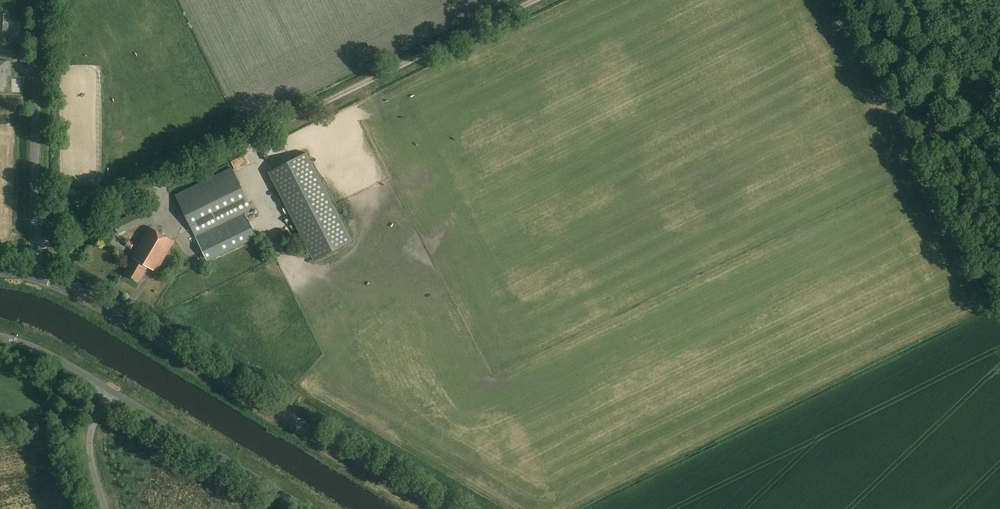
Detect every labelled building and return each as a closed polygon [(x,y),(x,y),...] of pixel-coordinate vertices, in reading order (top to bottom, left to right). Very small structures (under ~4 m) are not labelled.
[(10,14),(0,14),(0,38),(9,38),(10,14)] [(9,60),(0,60),(0,87),(6,87),(6,68),(8,68),(9,60)] [(307,152),(268,172),(314,261),(353,241),(307,152)] [(251,204),(233,167),(175,194),(207,261),(257,237),(245,213),(255,208),(253,203),(251,204)] [(175,241),(150,227),(136,251),(137,251),(133,258),(135,259),(133,264),(132,264),(126,274),(139,281),(147,268),(146,268),(147,266),(157,272),(175,241)] [(188,251),(183,253),(189,267),(194,265),(188,251)]
